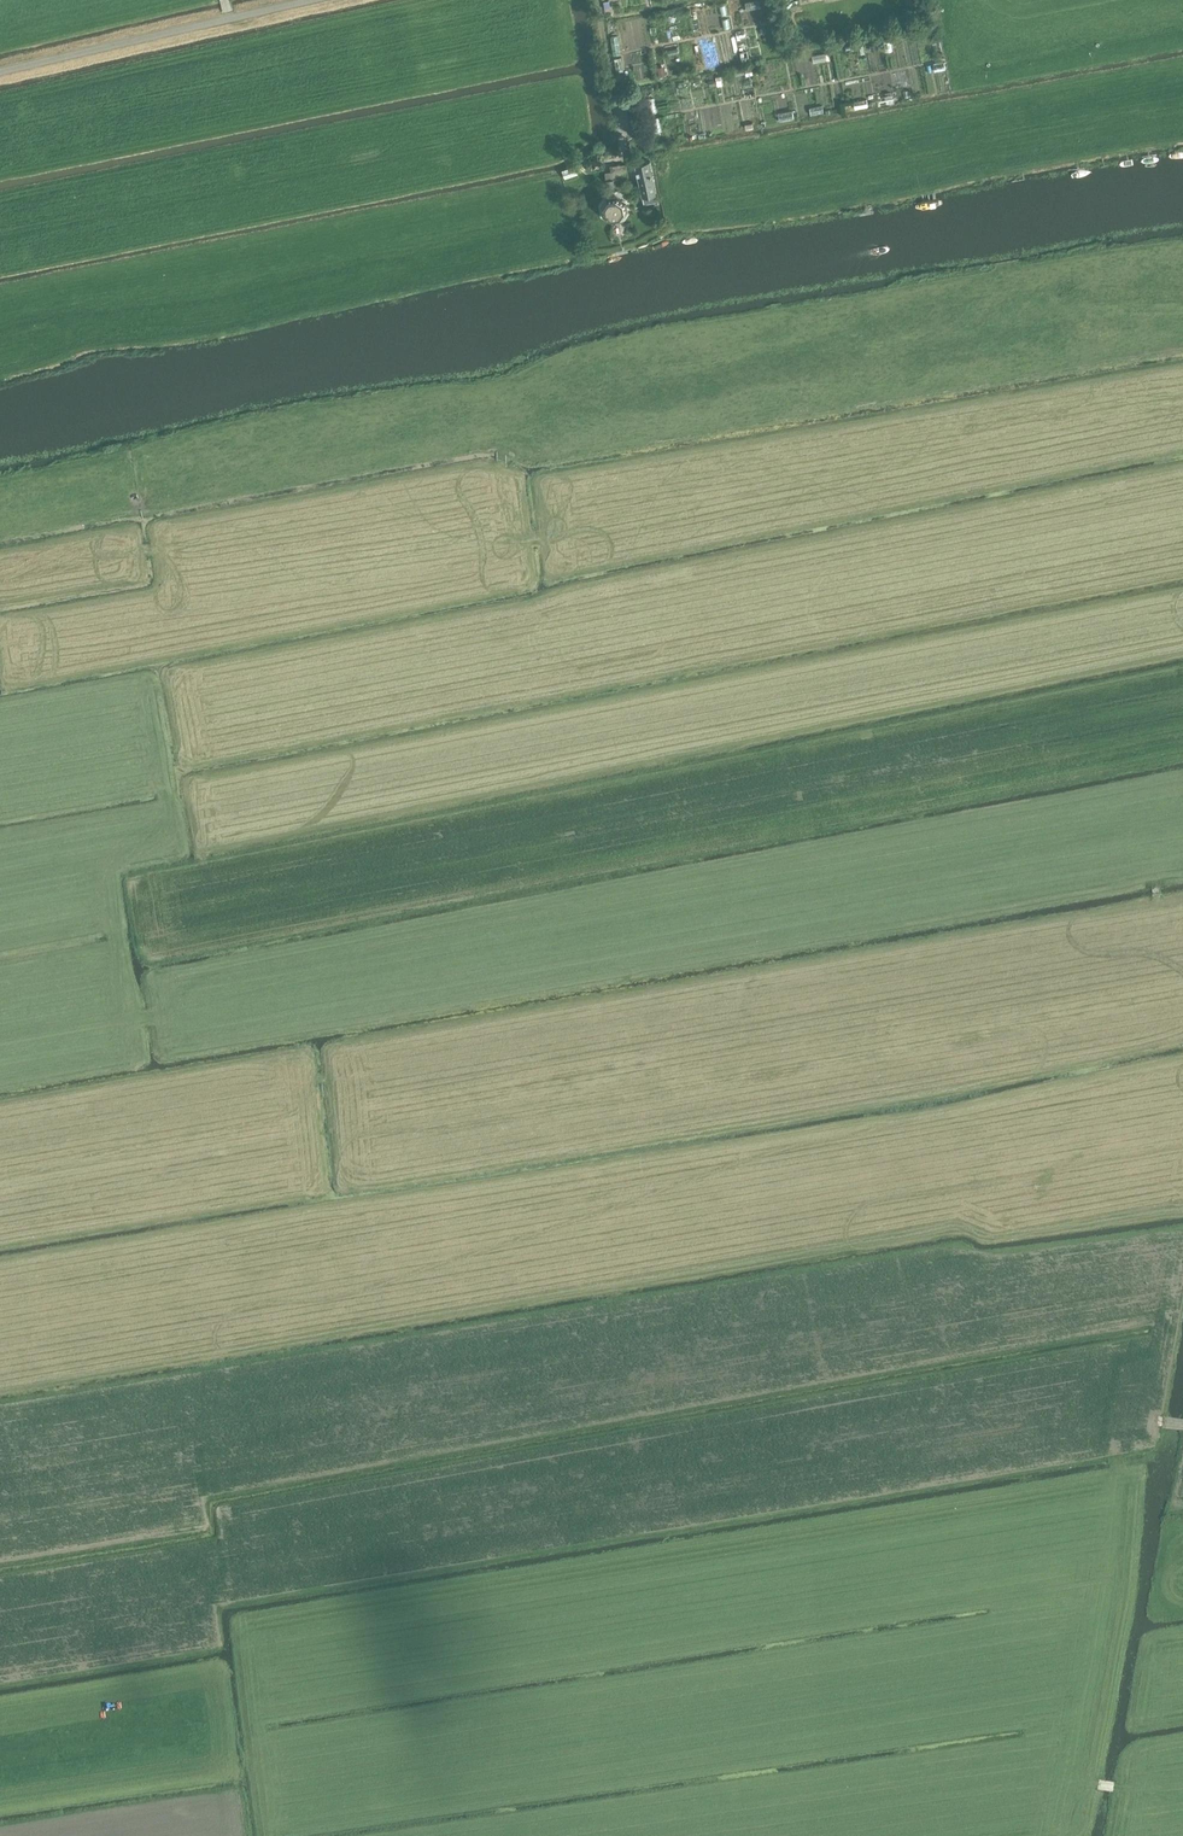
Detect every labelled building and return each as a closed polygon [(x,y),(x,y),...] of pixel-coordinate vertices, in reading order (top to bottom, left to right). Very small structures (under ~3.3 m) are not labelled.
[(822,9),(826,28),(838,26),(833,7),(822,9)] [(850,10),(842,11),(842,20),(851,20),(850,10)] [(658,67),(659,76),(666,75),(665,66),(658,67)] [(753,74),(752,66),(745,68),(746,75),(753,74)] [(659,117),(652,118),(653,123),(655,133),(662,131),(660,122),(659,117)] [(591,170),(603,167),(601,159),(599,160),(598,157),(592,158),(593,161),(589,162),(591,170)] [(651,161),(636,163),(642,196),(657,194),(651,161)] [(617,196),(616,180),(628,178),(626,164),(611,166),(611,172),(605,172),(608,198),(602,206),(604,215),(612,221),(622,219),(627,211),(626,201),(617,196)]
